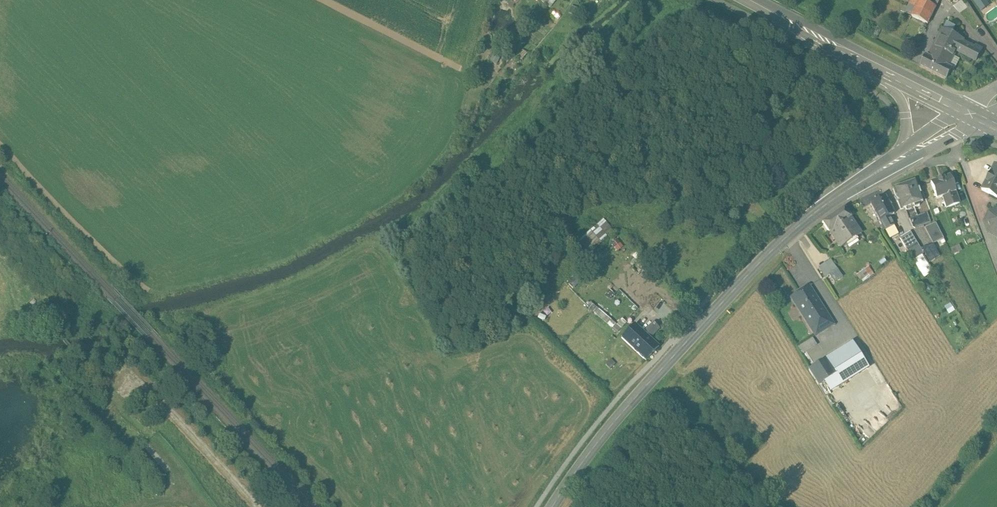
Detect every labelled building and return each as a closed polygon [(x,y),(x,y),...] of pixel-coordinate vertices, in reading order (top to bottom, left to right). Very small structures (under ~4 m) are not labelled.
[(907,6),(903,5),(900,10),(912,16),(920,0),(910,0),(907,6)] [(939,0),(920,0),(912,16),(928,24),(940,0),(939,0)] [(980,10),(989,4),(987,0),(973,0),(980,10)] [(963,40),(943,30),(934,46),(954,57),(957,51),(976,60),(980,51),(962,42),(963,40)] [(954,57),(934,46),(929,57),(926,56),(922,65),(947,78),(952,69),(949,67),(954,57)] [(499,58),(494,55),(490,61),(496,64),(499,58)] [(874,132),(867,128),(864,133),(871,137),(874,132)] [(996,164),(982,190),(996,197),(996,165),(996,164)] [(950,175),(931,182),(937,198),(942,196),(946,207),(960,203),(956,191),(950,175)] [(915,181),(893,189),(901,210),(905,208),(906,211),(911,209),(910,206),(913,205),(914,208),(919,206),(918,203),(923,201),(915,181)] [(885,196),(871,204),(880,221),(889,217),(894,214),(885,196)] [(844,208),(822,223),(829,233),(829,232),(839,247),(860,233),(850,218),(851,218),(844,208)] [(989,212),(985,222),(988,232),(996,236),(996,209),(989,212)] [(927,212),(909,219),(913,229),(931,222),(927,212)] [(889,217),(880,221),(885,230),(894,226),(889,217)] [(590,252),(614,230),(604,219),(580,241),(590,252)] [(936,223),(924,228),(933,244),(944,239),(936,223)] [(910,232),(900,238),(906,250),(917,243),(910,232)] [(917,243),(906,250),(912,260),(923,254),(917,243)] [(933,244),(921,248),(930,263),(940,257),(933,244)] [(831,259),(818,267),(825,277),(837,269),(831,259)] [(868,267),(856,275),(862,283),(874,275),(868,267)] [(809,286),(791,297),(809,325),(813,323),(813,322),(826,314),(809,286)] [(826,314),(813,322),(813,323),(820,333),(833,324),(826,314)] [(653,322),(643,332),(650,338),(660,328),(653,322)] [(635,324),(621,338),(629,345),(642,331),(635,324)] [(642,331),(629,345),(646,361),(659,346),(650,338),(643,332),(642,331)] [(803,354),(816,345),(811,338),(798,347),(803,354)] [(852,343),(826,359),(836,374),(862,358),(852,343)] [(862,358),(836,374),(842,384),(868,368),(862,358)] [(826,359),(809,370),(818,385),(836,374),(826,359)]
